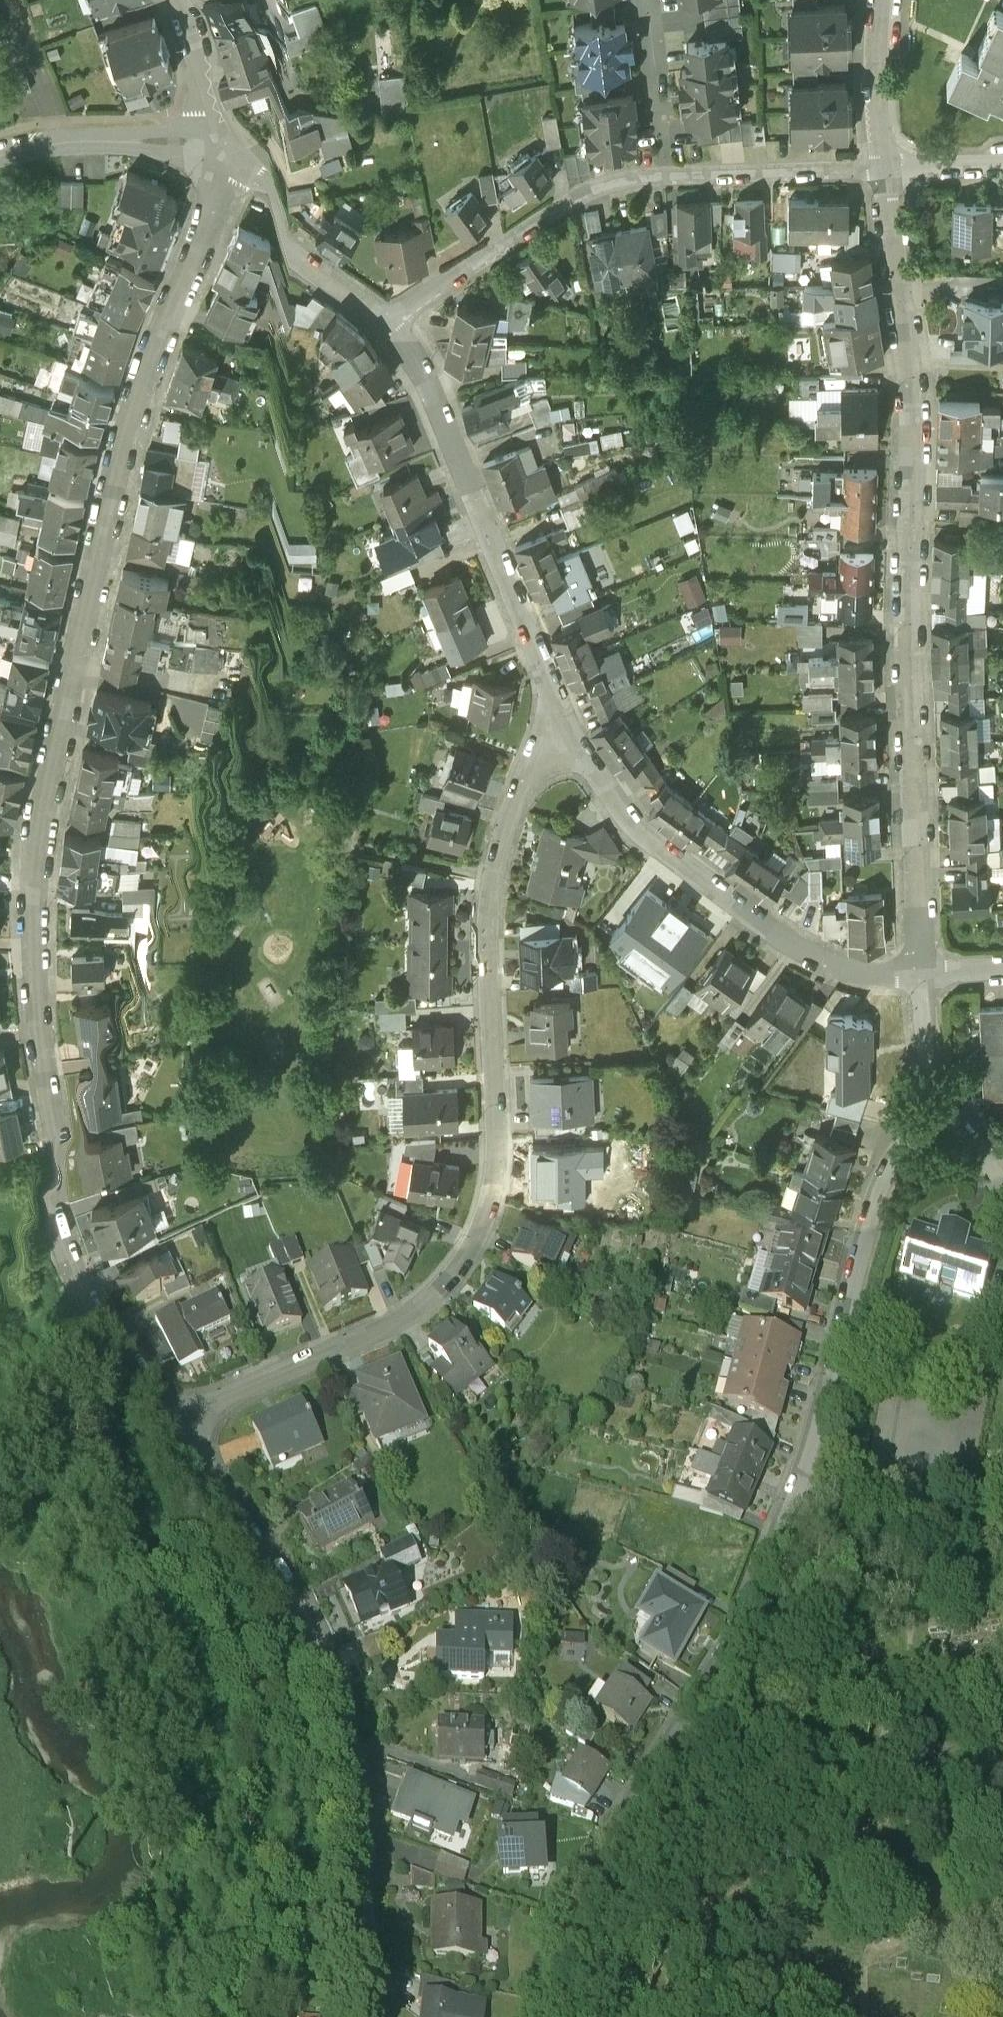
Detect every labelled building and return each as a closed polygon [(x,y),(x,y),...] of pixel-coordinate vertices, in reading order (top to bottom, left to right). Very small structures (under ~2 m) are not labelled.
[(74,11),(106,0),(70,0),(74,11)] [(125,0),(106,0),(74,11),(93,64),(142,47),(136,30),(138,30),(131,10),(129,10),(125,0)] [(186,1),(189,0),(196,19),(211,14),(210,11),(227,5),(225,0),(186,0),(186,1)] [(703,16),(740,12),(738,0),(702,0),(703,16)] [(614,3),(590,6),(592,23),(609,21),(610,24),(617,24),(614,3)] [(795,38),(796,60),(817,60),(847,59),(847,44),(851,44),(850,33),(852,33),(851,21),(846,21),(846,5),(816,6),(794,7),(795,24),(792,24),(792,38),(795,38)] [(288,7),(290,90),(295,90),(294,47),(323,47),(322,6),(288,7)] [(996,11),(979,49),(982,51),(977,61),(961,54),(947,85),(986,103),(989,97),(1002,104),(1002,14),(996,11)] [(740,12),(703,16),(706,38),(726,36),(742,34),(740,12)] [(580,74),(598,72),(602,72),(606,75),(609,71),(630,68),(628,51),(632,51),(630,39),(627,39),(625,23),(617,24),(610,24),(609,21),(592,23),(574,25),(580,72),(580,74)] [(239,31),(201,44),(213,82),(252,69),(239,31)] [(726,36),(706,38),(685,40),(686,50),(684,50),(686,65),(679,66),(680,78),(677,78),(679,93),(682,93),(684,121),(694,120),(717,117),(734,115),(726,36)] [(793,60),(794,72),(817,72),(817,60),(796,60),(793,60)] [(230,132),(268,120),(260,98),(273,94),(263,65),(252,69),(213,82),(230,132)] [(151,71),(102,89),(121,143),(139,136),(170,125),(164,109),(166,108),(158,88),(157,88),(151,71)] [(408,72),(381,73),(383,113),(409,112),(408,72)] [(574,72),(576,89),(582,88),(600,86),(598,72),(580,74),(580,72),(574,72)] [(794,84),(795,84),(817,83),(817,72),(794,72),(794,84)] [(817,83),(795,84),(795,102),(793,102),(793,116),(796,116),(796,139),(848,137),(848,122),(852,122),(851,99),(847,99),(847,83),(817,83)] [(600,86),(582,88),(583,101),(607,98),(606,85),(600,86)] [(607,98),(583,101),(590,149),(607,147),(608,150),(627,147),(627,145),(636,144),(634,127),(637,127),(632,94),(607,98)] [(312,112),(299,110),(268,120),(230,132),(217,136),(223,155),(286,136),(293,152),(306,146),(320,141),(312,112)] [(558,113),(545,115),(550,143),(562,141),(558,113)] [(717,117),(720,140),(743,137),(741,121),(740,115),(734,115),(717,117)] [(717,117),(694,120),(696,143),(720,140),(717,117)] [(741,121),(743,137),(743,143),(754,142),(753,121),(752,120),(741,121)] [(753,121),(754,142),(755,145),(767,143),(764,120),(753,121)] [(328,128),(322,130),(330,151),(340,147),(336,136),(331,138),(328,128)] [(528,151),(512,162),(515,166),(511,169),(528,195),(553,179),(535,153),(531,156),(528,151)] [(587,151),(565,155),(568,175),(591,172),(587,151)] [(495,168),(481,170),(486,200),(500,198),(495,168)] [(312,191),(285,196),(287,207),(314,201),(312,191)] [(470,191),(446,207),(465,236),(489,220),(470,191)] [(347,199),(341,208),(349,214),(355,205),(347,199)] [(737,248),(739,249),(753,249),(753,256),(765,256),(765,232),(761,232),(761,201),(735,202),(736,212),(732,212),(732,219),(733,244),(733,246),(735,247),(737,248)] [(679,203),(680,239),(689,238),(709,238),(708,202),(679,203)] [(818,202),(789,202),(789,234),(817,234),(818,202)] [(818,202),(817,234),(845,235),(846,202),(818,202)] [(990,208),(990,205),(953,204),(952,249),(989,250),(990,227),(1002,227),(1002,209),(990,208)] [(667,233),(666,209),(652,211),(656,235),(667,233)] [(600,211),(585,214),(590,237),(605,234),(600,211)] [(325,227),(317,239),(342,257),(360,232),(334,214),(331,219),(325,215),(319,223),(325,227)] [(413,219),(415,230),(416,232),(420,231),(423,246),(435,244),(429,215),(413,219)] [(647,226),(616,232),(625,279),(643,276),(645,290),(659,287),(647,226)] [(415,230),(384,237),(389,261),(391,275),(423,268),(419,247),(423,246),(420,231),(416,232),(415,230)] [(616,232),(605,234),(590,237),(599,284),(625,279),(616,232)] [(124,273),(114,300),(131,306),(161,318),(183,261),(162,253),(163,248),(123,233),(116,251),(122,253),(116,270),(124,273)] [(384,237),(383,235),(374,237),(379,263),(389,261),(384,237)] [(689,247),(689,238),(680,239),(680,262),(695,261),(694,246),(689,247)] [(55,244),(55,267),(79,268),(80,245),(55,244)] [(542,246),(517,263),(532,287),(547,278),(558,270),(542,246)] [(776,264),(789,265),(790,252),(777,251),(776,264)] [(869,258),(831,261),(835,287),(836,293),(873,287),(869,258)] [(558,270),(547,278),(557,292),(568,285),(558,270)] [(643,276),(625,279),(628,293),(645,290),(643,276)] [(236,283),(226,304),(260,313),(261,314),(268,297),(236,283)] [(836,293),(835,287),(806,286),(805,304),(822,305),(822,303),(835,303),(834,294),(836,293)] [(873,287),(836,293),(834,294),(835,303),(837,318),(877,311),(873,287)] [(103,308),(107,297),(97,293),(93,305),(103,308)] [(131,306),(114,300),(107,297),(103,308),(127,318),(131,306)] [(964,349),(981,350),(983,354),(996,354),(1000,350),(1002,350),(1002,302),(965,301),(964,349)] [(220,337),(245,348),(260,313),(226,304),(212,333),(220,337)] [(280,304),(276,317),(292,321),(296,308),(280,304)] [(458,307),(452,334),(488,343),(495,316),(458,307)] [(877,311),(837,318),(827,319),(834,364),(859,360),(884,356),(877,311)] [(320,340),(335,353),(331,356),(338,367),(346,378),(378,358),(365,337),(337,312),(326,331),(324,331),(320,340)] [(641,316),(632,318),(636,341),(645,339),(641,316)] [(636,341),(632,318),(623,319),(627,342),(636,341)] [(118,328),(108,349),(141,364),(152,343),(118,328)] [(521,333),(505,333),(506,353),(522,353),(521,333)] [(488,343),(452,334),(445,362),(482,371),(488,343)] [(239,387),(255,353),(245,348),(220,337),(205,371),(239,387)] [(141,364),(108,349),(93,344),(83,365),(99,371),(132,385),(141,364)] [(378,358),(346,378),(353,390),(359,399),(391,378),(378,358)] [(859,377),(859,360),(834,364),(836,377),(859,377)] [(338,367),(320,380),(318,386),(323,393),(346,378),(338,367)] [(132,385),(99,371),(95,383),(75,376),(69,395),(88,401),(122,412),(132,385)] [(817,377),(793,377),(793,398),(817,398),(817,377)] [(323,393),(328,400),(335,402),(353,390),(346,378),(323,393)] [(495,389),(501,405),(525,395),(519,380),(495,389)] [(463,408),(474,437),(508,424),(501,405),(495,389),(474,397),(476,403),(463,408)] [(877,389),(841,389),(841,413),(841,417),(877,417),(877,389)] [(122,412),(88,401),(84,414),(80,412),(79,416),(83,418),(81,423),(115,435),(122,412)] [(207,437),(209,431),(215,413),(180,402),(173,425),(207,437)] [(978,433),(978,423),(979,404),(939,403),(938,431),(978,433)] [(817,418),(841,417),(841,413),(833,413),(833,406),(817,407),(817,411),(810,411),(810,418),(817,418)] [(550,409),(532,416),(536,426),(554,419),(550,409)] [(355,423),(344,428),(349,438),(352,436),(354,441),(360,438),(365,450),(347,457),(353,472),(376,462),(413,447),(399,414),(359,431),(355,423)] [(841,422),(841,417),(817,418),(817,428),(833,428),(833,422),(841,422)] [(841,417),(841,422),(842,445),(877,445),(877,417),(841,417)] [(1002,433),(1002,418),(992,417),(992,423),(978,423),(978,433),(1002,433)] [(79,428),(52,419),(47,436),(53,437),(54,434),(59,436),(60,431),(71,434),(72,429),(78,431),(79,428)] [(205,443),(207,437),(173,425),(164,452),(198,463),(205,443)] [(110,448),(71,434),(60,431),(59,436),(55,446),(72,451),(69,459),(103,470),(110,448)] [(977,441),(978,433),(938,431),(937,459),(977,461),(977,441)] [(978,433),(977,441),(990,441),(990,448),(1002,448),(1002,433),(978,433)] [(492,485),(524,472),(516,452),(484,464),(492,485)] [(18,462),(0,458),(0,472),(15,475),(18,462)] [(103,470),(69,459),(60,485),(94,496),(103,470)] [(376,462),(353,472),(358,483),(381,474),(376,462)] [(558,497),(544,463),(524,472),(492,485),(501,508),(519,500),(524,511),(558,497)] [(614,467),(576,483),(582,496),(620,480),(614,467)] [(813,471),(812,497),(842,498),(875,499),(876,469),(844,468),(844,472),(813,471)] [(46,472),(41,486),(51,488),(55,475),(46,472)] [(161,494),(177,497),(181,477),(166,474),(161,494)] [(415,476),(384,488),(397,520),(428,507),(424,497),(415,476)] [(981,493),(981,506),(1002,506),(1002,476),(982,476),(981,493)] [(972,488),(936,487),(937,505),(981,506),(981,493),(972,493),(972,488)] [(436,493),(424,497),(428,507),(440,502),(436,493)] [(92,505),(57,497),(52,522),(87,528),(92,505)] [(842,508),(842,498),(812,497),(812,507),(842,508)] [(842,498),(842,508),(841,528),(844,528),(844,535),(859,535),(859,528),(874,529),(875,499),(842,498)] [(579,501),(566,503),(569,523),(582,522),(579,501)] [(440,502),(428,507),(433,518),(444,513),(440,502)] [(433,518),(428,507),(397,520),(411,552),(442,539),(433,518)] [(145,509),(138,547),(165,552),(181,554),(188,555),(193,516),(145,509)] [(958,512),(957,525),(983,527),(984,514),(958,512)] [(87,528),(52,522),(47,545),(82,552),(87,528)] [(546,534),(551,545),(568,538),(563,528),(546,534)] [(516,547),(525,571),(556,559),(551,545),(546,534),(516,547)] [(942,541),(933,540),(932,567),(967,569),(967,557),(968,542),(958,542),(942,541)] [(844,551),(840,551),(840,572),(839,581),(872,582),(873,552),(859,552),(859,545),(844,545),(844,551)] [(130,583),(166,591),(172,592),(181,554),(165,552),(138,547),(130,583)] [(80,560),(44,553),(42,560),(39,575),(75,583),(80,560)] [(39,575),(42,560),(24,557),(21,572),(39,575)] [(986,558),(967,557),(967,569),(985,570),(986,558)] [(535,595),(550,589),(566,583),(556,559),(525,571),(535,595)] [(409,567),(387,576),(391,588),(414,579),(409,567)] [(965,596),(967,569),(932,567),(930,594),(964,596),(965,596)] [(681,575),(688,602),(707,598),(700,571),(681,575)] [(809,580),(839,581),(840,572),(809,571),(809,580)] [(75,583),(39,575),(34,598),(71,605),(75,583)] [(427,589),(440,621),(471,609),(458,576),(427,589)] [(839,581),(809,580),(808,590),(839,591),(839,581)] [(839,581),(839,591),(838,610),(842,610),(841,616),(856,617),(857,611),(871,611),(872,582),(839,581)] [(160,617),(166,591),(130,583),(124,609),(160,617)] [(558,610),(574,604),(566,583),(550,589),(558,610)] [(191,596),(178,593),(175,608),(188,611),(191,596)] [(964,596),(930,594),(930,611),(964,612),(964,596)] [(563,622),(579,615),(579,614),(595,608),(591,597),(574,604),(558,610),(563,622)] [(588,637),(593,635),(597,637),(603,635),(605,630),(611,627),(601,605),(595,608),(579,614),(579,615),(583,623),(552,636),(562,660),(592,647),(593,647),(588,637)] [(68,614),(33,607),(28,630),(63,638),(68,614)] [(471,609),(440,621),(454,654),(485,642),(471,609)] [(964,612),(930,611),(931,627),(965,625),(964,612)] [(165,616),(163,627),(184,631),(186,620),(165,616)] [(12,626),(0,624),(0,637),(9,639),(10,632),(12,626)] [(965,625),(931,627),(932,654),(966,653),(965,642),(965,625)] [(115,652),(154,661),(159,662),(164,639),(120,629),(115,652)] [(63,638),(28,630),(23,653),(59,660),(63,638)] [(870,637),(837,639),(838,655),(839,666),(871,664),(870,637)] [(965,642),(966,653),(981,652),(980,641),(965,642)] [(586,678),(602,671),(596,657),(592,647),(562,660),(572,684),(586,678)] [(18,678),(6,675),(5,676),(0,675),(5,653),(0,652),(0,687),(3,688),(5,682),(16,685),(18,678)] [(115,652),(106,690),(145,698),(151,674),(154,661),(115,652)] [(602,671),(610,691),(621,685),(607,652),(596,657),(602,671)] [(981,652),(966,653),(966,662),(981,662),(981,652)] [(966,653),(932,654),(932,680),(949,680),(966,679),(967,679),(966,662),(966,653)] [(839,666),(838,655),(807,656),(808,667),(839,666)] [(21,661),(18,678),(16,685),(52,693),(57,669),(21,661)] [(159,681),(182,686),(182,701),(202,702),(202,688),(191,689),(193,668),(177,666),(159,662),(154,661),(151,674),(160,676),(159,681)] [(445,661),(421,671),(426,684),(450,674),(445,661)] [(871,664),(839,666),(839,670),(831,670),(832,684),(839,684),(840,692),(872,691),(871,664)] [(586,678),(603,720),(619,711),(610,691),(602,671),(586,678)] [(513,686),(475,679),(469,712),(506,719),(513,686)] [(966,696),(966,679),(949,680),(949,696),(966,696)] [(52,693),(16,685),(11,708),(47,716),(52,693)] [(106,690),(98,729),(133,736),(137,718),(163,724),(168,703),(145,698),(106,690)] [(802,692),(803,707),(811,706),(832,705),(831,691),(802,692)] [(966,696),(949,696),(950,712),(967,712),(966,696)] [(192,710),(192,705),(168,703),(163,724),(162,727),(187,732),(215,732),(216,710),(192,710)] [(832,705),(811,706),(812,718),(835,716),(835,705),(832,705)] [(590,729),(606,751),(633,732),(619,711),(603,720),(590,729)] [(975,712),(967,712),(950,712),(941,713),(941,740),(976,739),(976,729),(975,712)] [(874,715),(841,716),(842,735),(842,745),(875,743),(874,715)] [(44,725),(9,717),(4,740),(39,747),(44,725)] [(976,729),(976,739),(990,738),(989,728),(976,729)] [(621,772),(633,763),(648,753),(633,732),(606,751),(621,772)] [(842,745),(842,735),(811,737),(811,746),(842,745)] [(976,739),(941,740),(943,767),(957,767),(976,766),(978,766),(976,739)] [(4,740),(0,758),(0,767),(34,774),(39,747),(4,740)] [(842,745),(842,753),(843,771),(876,770),(875,743),(842,745)] [(842,753),(842,745),(811,746),(812,754),(842,753)] [(456,746),(444,779),(479,791),(491,759),(456,746)] [(658,799),(669,785),(648,753),(633,763),(658,799)] [(90,767),(84,765),(81,780),(86,781),(84,792),(122,801),(140,805),(140,802),(148,768),(92,756),(90,767)] [(976,766),(957,767),(958,783),(976,783),(976,766)] [(228,771),(206,767),(199,801),(221,805),(228,771)] [(806,772),(807,786),(837,784),(836,770),(806,772)] [(27,806),(32,784),(0,777),(0,800),(27,806)] [(977,797),(976,783),(958,783),(959,798),(977,797)] [(837,784),(807,786),(808,799),(838,798),(837,784)] [(649,811),(670,827),(690,801),(669,785),(658,799),(649,811)] [(443,807),(446,795),(422,789),(418,802),(435,807),(436,805),(443,807)] [(876,795),(842,797),(843,815),(844,825),(878,823),(876,795)] [(984,797),(977,797),(959,798),(950,798),(951,826),(985,825),(984,797)] [(0,800),(0,825),(22,829),(27,806),(0,800)] [(139,815),(152,814),(154,805),(140,802),(140,805),(122,801),(120,811),(127,813),(139,815)] [(691,843),(700,831),(711,817),(690,801),(670,827),(691,843)] [(436,805),(435,807),(427,836),(462,846),(471,815),(443,807),(436,805)] [(148,817),(139,815),(127,813),(125,824),(145,829),(148,817)] [(72,846),(108,854),(122,857),(128,830),(113,827),(114,823),(79,815),(72,846)] [(844,825),(843,815),(818,816),(819,826),(844,825)] [(700,831),(717,843),(727,829),(711,817),(700,831)] [(844,825),(844,834),(845,852),(880,850),(878,823),(844,825)] [(589,835),(586,834),(546,824),(530,886),(579,899),(583,884),(578,883),(586,853),(584,853),(589,835)] [(604,824),(586,834),(589,835),(584,853),(586,853),(602,857),(614,855),(618,847),(604,824)] [(844,825),(819,826),(819,835),(844,834),(844,825)] [(985,825),(951,826),(952,853),(966,852),(983,851),(986,851),(985,825)] [(717,843),(734,855),(744,842),(727,829),(717,843)] [(0,833),(0,857),(15,860),(20,838),(0,833)] [(724,869),(746,884),(765,858),(744,842),(734,855),(724,869)] [(72,846),(65,878),(101,885),(108,854),(72,846)] [(133,847),(131,859),(150,858),(153,846),(133,847)] [(983,851),(966,852),(967,869),(985,868),(983,851)] [(778,867),(787,873),(797,859),(788,853),(778,867)] [(809,854),(809,866),(820,865),(841,865),(841,853),(809,854)] [(0,857),(0,886),(9,888),(15,860),(0,857)] [(131,859),(128,870),(148,869),(150,858),(131,859)] [(765,858),(746,884),(767,900),(787,873),(778,867),(765,858)] [(807,890),(808,893),(822,898),(820,865),(809,866),(806,866),(807,879),(807,890)] [(799,901),(807,890),(807,879),(799,873),(786,891),(799,901)] [(985,875),(967,876),(968,884),(985,883),(985,875)] [(987,912),(985,883),(968,884),(953,885),(954,913),(987,912)] [(667,900),(648,886),(611,934),(625,945),(623,947),(666,981),(705,930),(686,915),(687,913),(668,898),(667,900)] [(420,906),(420,938),(444,938),(445,907),(450,907),(451,890),(412,889),(412,906),(420,906)] [(849,914),(849,923),(882,922),(881,894),(848,895),(849,914)] [(57,928),(93,933),(94,927),(96,906),(61,901),(57,928)] [(823,909),(823,919),(835,924),(849,923),(849,914),(835,915),(834,908),(823,909)] [(835,924),(823,919),(824,933),(849,932),(849,923),(835,924)] [(882,922),(849,923),(849,932),(850,951),(883,950),(882,922)] [(103,923),(98,928),(94,927),(93,933),(114,936),(125,935),(125,930),(117,929),(117,925),(103,923)] [(112,955),(114,936),(93,933),(57,928),(54,952),(89,956),(89,953),(112,955)] [(571,971),(578,971),(578,962),(582,962),(582,944),(578,944),(560,945),(560,933),(523,935),(524,974),(571,973),(571,971)] [(560,933),(560,945),(578,944),(577,933),(560,933)] [(444,938),(420,938),(419,968),(412,968),(412,985),(449,986),(450,969),(444,969),(444,938)] [(754,969),(725,946),(697,982),(726,1004),(743,983),(754,969)] [(119,951),(120,966),(140,965),(152,965),(151,955),(142,956),(142,949),(119,951)] [(140,965),(120,966),(119,980),(103,979),(102,990),(124,991),(125,981),(139,982),(140,965)] [(754,969),(743,983),(753,991),(767,972),(757,965),(754,969)] [(571,971),(571,973),(571,985),(597,985),(596,971),(578,971),(571,971)] [(124,1004),(124,991),(102,990),(103,979),(69,977),(68,983),(68,995),(67,1001),(124,1004)] [(684,977),(665,1002),(676,1011),(695,985),(684,977)] [(808,1002),(777,979),(747,1018),(780,1042),(797,1019),(809,1003),(808,1002)] [(392,992),(392,1007),(405,1006),(416,1006),(416,992),(392,992)] [(812,998),(808,1002),(809,1003),(797,1019),(806,1026),(822,1006),(812,998)] [(529,1027),(527,1027),(528,1045),(566,1043),(565,1019),(570,1019),(569,1000),(533,1003),(533,1008),(527,1008),(529,1027)] [(406,1022),(405,1006),(392,1007),(377,1007),(378,1023),(406,1022)] [(980,1014),(984,1105),(1002,1104),(1002,1013),(980,1014)] [(746,1022),(735,1014),(721,1033),(731,1041),(746,1022)] [(830,1016),(827,1020),(827,1061),(839,1061),(839,1092),(839,1093),(868,1093),(867,1041),(872,1041),(872,1029),(863,1023),(858,1024),(850,1018),(843,1019),(840,1016),(830,1016)] [(454,1022),(413,1023),(415,1059),(455,1057),(454,1022)] [(99,1025),(68,1028),(70,1051),(101,1049),(99,1025)] [(76,1117),(104,1113),(121,1111),(116,1071),(71,1077),(76,1117)] [(534,1074),(535,1117),(562,1116),(592,1115),(590,1072),(534,1074)] [(457,1087),(405,1090),(406,1127),(458,1125),(457,1087)] [(860,1118),(868,1093),(839,1093),(839,1092),(831,1092),(826,1108),(860,1118)] [(107,1125),(130,1122),(128,1110),(121,1111),(104,1113),(105,1125),(107,1125)] [(562,1116),(535,1117),(535,1134),(562,1133),(562,1116)] [(130,1122),(107,1125),(110,1138),(120,1136),(121,1141),(139,1138),(136,1122),(130,1122)] [(817,1133),(805,1168),(843,1180),(854,1145),(817,1133)] [(102,1138),(81,1141),(88,1180),(109,1176),(108,1174),(126,1172),(121,1141),(120,1136),(110,1138),(102,1139),(102,1138)] [(437,1137),(407,1138),(406,1148),(415,1149),(413,1157),(433,1161),(437,1137)] [(406,1148),(407,1138),(394,1138),(389,1169),(391,1170),(388,1186),(453,1198),(459,1165),(433,1161),(413,1157),(415,1149),(406,1148)] [(583,1145),(533,1145),(533,1164),(537,1164),(537,1188),(560,1188),(560,1197),(584,1197),(584,1165),(602,1165),(602,1146),(583,1146),(583,1145)] [(9,1165),(6,1152),(0,1153),(0,1167),(9,1165)] [(843,1180),(805,1168),(795,1165),(791,1178),(799,1181),(792,1203),(831,1215),(839,1191),(840,1191),(843,1180)] [(147,1177),(115,1185),(118,1197),(138,1192),(150,1189),(147,1177)] [(19,1214),(12,1181),(0,1183),(0,1219),(19,1214)] [(374,1203),(380,1206),(380,1204),(402,1214),(407,1203),(380,1190),(374,1203)] [(144,1215),(138,1192),(118,1197),(92,1204),(102,1243),(148,1231),(144,1215)] [(367,1232),(370,1237),(395,1248),(386,1269),(385,1272),(403,1280),(414,1257),(418,1258),(427,1240),(423,1238),(428,1226),(402,1214),(380,1204),(380,1206),(367,1232)] [(160,1211),(144,1215),(148,1231),(164,1226),(160,1211)] [(558,1232),(527,1217),(519,1234),(524,1236),(513,1260),(548,1277),(559,1253),(566,1256),(573,1241),(557,1234),(558,1232)] [(782,1243),(775,1265),(813,1276),(817,1259),(819,1259),(825,1238),(781,1226),(777,1242),(782,1243)] [(968,1236),(940,1229),(937,1239),(913,1233),(901,1280),(925,1286),(927,1280),(954,1287),(953,1293),(978,1299),(990,1252),(965,1246),(968,1236)] [(350,1255),(349,1255),(355,1272),(369,1266),(363,1252),(357,1237),(344,1242),(350,1255)] [(281,1244),(269,1249),(278,1272),(290,1267),(281,1244)] [(373,1276),(385,1272),(386,1269),(378,1250),(373,1247),(363,1252),(369,1266),(373,1276)] [(160,1294),(163,1292),(174,1287),(174,1286),(157,1251),(147,1256),(146,1254),(122,1265),(133,1287),(129,1289),(137,1306),(160,1295),(160,1294)] [(349,1255),(308,1272),(325,1315),(366,1297),(355,1272),(349,1255)] [(813,1276),(775,1265),(770,1287),(764,1285),(760,1302),(776,1306),(800,1313),(806,1292),(808,1292),(813,1276)] [(281,1277),(245,1292),(264,1339),(300,1324),(281,1277)] [(174,1287),(163,1292),(168,1303),(190,1292),(184,1281),(174,1286),(174,1287)] [(487,1296),(485,1294),(473,1309),(504,1331),(514,1318),(519,1322),(529,1308),(520,1301),(521,1300),(497,1282),(487,1296)] [(179,1311),(155,1323),(174,1359),(198,1347),(194,1340),(229,1321),(215,1295),(180,1313),(179,1311)] [(747,1316),(771,1321),(776,1306),(760,1302),(752,1300),(747,1316)] [(802,1328),(776,1323),(773,1334),(798,1340),(802,1328)] [(472,1351),(467,1345),(454,1328),(430,1348),(444,1365),(433,1374),(444,1387),(442,1388),(452,1401),(492,1369),(476,1348),(472,1351)] [(798,1340),(773,1334),(773,1336),(744,1329),(739,1348),(793,1362),(798,1340)] [(471,1342),(467,1345),(472,1351),(476,1348),(471,1342)] [(198,1347),(174,1359),(180,1370),(203,1358),(198,1347)] [(793,1362),(739,1348),(734,1368),(783,1380),(785,1373),(790,1374),(793,1362)] [(361,1390),(354,1393),(363,1415),(376,1444),(392,1437),(389,1430),(421,1417),(399,1364),(357,1382),(361,1390)] [(781,1389),(783,1380),(734,1368),(729,1388),(783,1402),(786,1390),(781,1389)] [(783,1402),(729,1388),(724,1407),(755,1415),(754,1419),(778,1425),(783,1402)] [(363,1415),(354,1393),(343,1398),(353,1419),(363,1415)] [(298,1451),(300,1456),(322,1446),(302,1405),(286,1413),(287,1416),(254,1432),(270,1465),(298,1451)] [(733,1423),(715,1415),(708,1414),(703,1424),(728,1435),(733,1423)] [(754,1419),(751,1430),(774,1439),(778,1425),(754,1419)] [(769,1451),(734,1437),(721,1470),(756,1484),(769,1451)] [(756,1484),(721,1470),(701,1461),(693,1479),(714,1488),(708,1502),(727,1510),(742,1516),(756,1484)] [(350,1469),(316,1493),(323,1505),(350,1489),(351,1490),(359,1485),(350,1469)] [(323,1505),(301,1518),(322,1555),(372,1526),(351,1490),(350,1489),(323,1505)] [(708,1502),(703,1500),(703,1502),(675,1496),(672,1509),(699,1516),(723,1523),(727,1510),(708,1502)] [(421,1561),(412,1541),(381,1558),(388,1574),(391,1573),(392,1574),(421,1561)] [(361,1627),(361,1629),(391,1616),(407,1609),(392,1574),(391,1573),(388,1574),(376,1579),(375,1576),(364,1580),(366,1584),(346,1593),(361,1627)] [(695,1588),(671,1575),(663,1589),(687,1602),(695,1588)] [(687,1602),(663,1589),(657,1586),(643,1612),(658,1620),(642,1651),(676,1669),(706,1612),(687,1602)] [(510,1620),(458,1620),(458,1644),(439,1645),(439,1679),(482,1679),(482,1655),(510,1655),(510,1620)] [(624,1669),(616,1681),(621,1684),(613,1696),(601,1714),(631,1733),(651,1701),(645,1697),(652,1687),(624,1669)] [(601,1714),(613,1696),(600,1688),(589,1705),(598,1710),(597,1712),(601,1714)] [(483,1723),(440,1724),(441,1761),(483,1760),(483,1749),(492,1749),(492,1735),(483,1735),(483,1723)] [(582,1751),(563,1782),(557,1780),(550,1800),(584,1812),(611,1769),(582,1751)] [(516,1785),(480,1774),(476,1786),(512,1797),(516,1785)] [(471,1800),(403,1778),(391,1816),(413,1824),(410,1831),(431,1838),(433,1832),(451,1838),(457,1819),(464,1822),(471,1800)] [(535,1839),(534,1826),(507,1828),(508,1842),(501,1842),(504,1873),(544,1870),(541,1839),(535,1839)] [(434,1876),(411,1869),(411,1892),(434,1892),(434,1876)] [(478,1904),(434,1904),(434,1956),(478,1956),(478,1904)] [(455,1984),(420,1977),(417,2004),(423,2004),(424,2002),(451,2004),(451,2001),(453,2002),(455,1984)] [(423,2004),(422,2016),(482,2016),(483,2004),(453,2002),(451,2001),(451,2004),(424,2002),(423,2004)]
